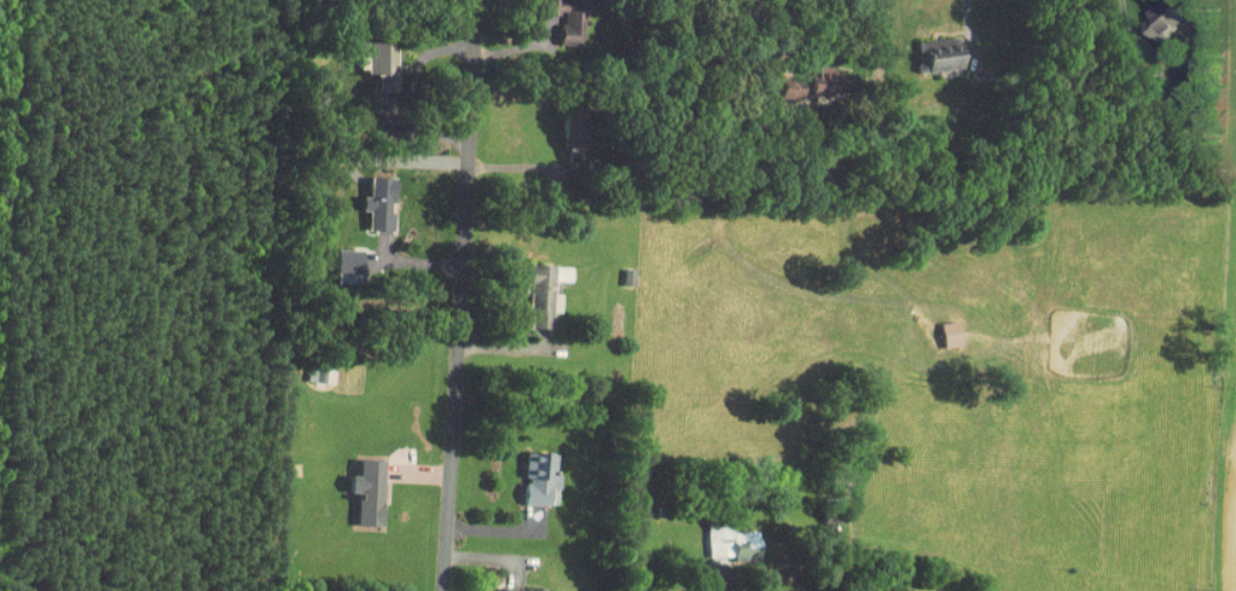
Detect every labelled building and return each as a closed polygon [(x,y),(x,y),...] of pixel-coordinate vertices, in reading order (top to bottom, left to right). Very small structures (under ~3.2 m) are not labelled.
[(543,7),(542,36),(567,37),(568,0),(535,0),(535,7),(543,7)] [(1129,16),(1147,34),(1171,11),(1159,0),(1146,0),(1129,16)] [(944,60),(941,29),(901,33),(903,44),(907,44),(909,64),(944,60)] [(342,64),(377,64),(377,34),(343,34),(342,64)] [(786,68),(764,68),(764,90),(829,88),(829,58),(786,59),(786,68)] [(353,202),(352,222),(379,223),(379,205),(377,205),(378,170),(353,169),(353,188),(345,188),(345,202),(353,202)] [(347,241),(319,242),(320,275),(348,275),(347,241)] [(536,321),(537,302),(546,303),(546,286),(538,286),(539,262),(546,262),(547,257),(512,256),(511,285),(515,285),(514,320),(536,321)] [(926,315),(928,340),(945,338),(943,313),(926,315)] [(319,376),(321,362),(294,358),(292,371),(319,376)] [(544,466),(536,466),(536,446),(509,445),(508,471),(509,471),(508,496),(543,497),(544,466)] [(368,453),(343,452),(343,468),(334,467),(333,485),(342,485),(341,518),(366,519),(368,453)] [(692,517),(693,549),(718,548),(718,553),(742,552),(742,524),(717,524),(717,516),(692,517)] [(527,582),(486,580),(486,590),(527,590),(527,582)]
